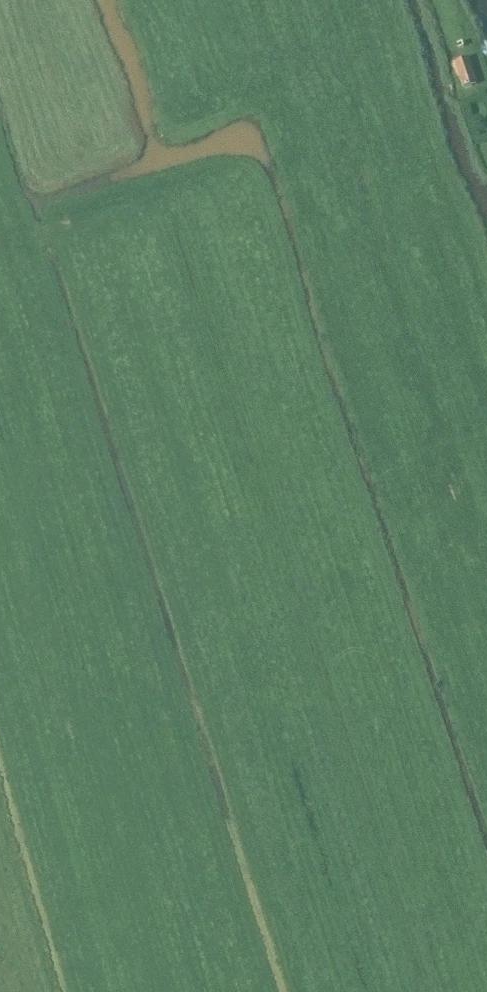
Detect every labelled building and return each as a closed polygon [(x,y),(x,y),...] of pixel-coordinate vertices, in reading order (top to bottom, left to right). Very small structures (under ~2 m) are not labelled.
[(463,88),(476,84),(469,59),(455,63),(463,88)]
